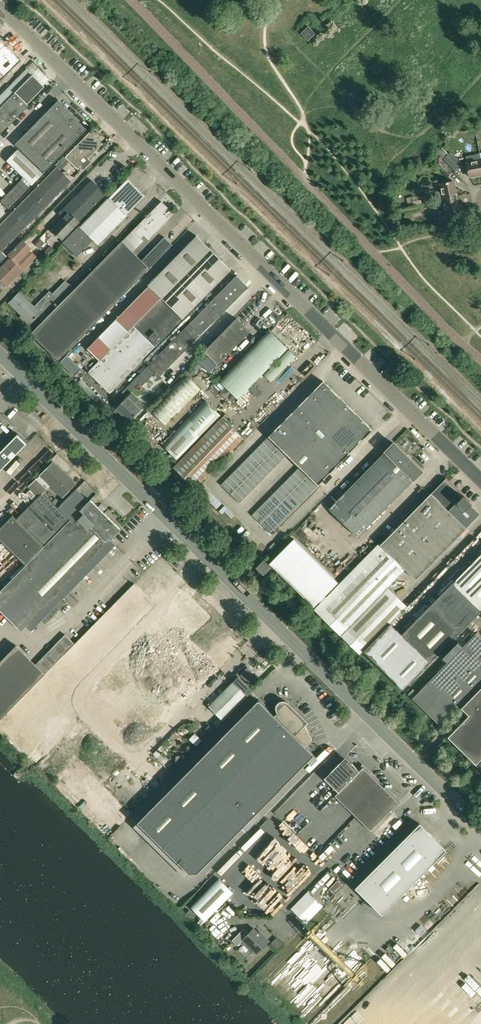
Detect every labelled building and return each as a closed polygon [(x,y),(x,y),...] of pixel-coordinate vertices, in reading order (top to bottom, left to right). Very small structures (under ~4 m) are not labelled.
[(301,33),(303,35),(304,36),(308,40),(315,33),(308,26),(301,33)] [(0,44),(0,79),(19,60),(1,42),(0,44)] [(29,105),(28,104),(45,86),(33,74),(27,68),(0,95),(0,135),(29,105)] [(88,129),(59,100),(16,144),(45,172),(88,129)] [(91,160),(89,158),(103,143),(98,138),(97,139),(90,133),(66,157),(78,169),(82,166),(83,167),(91,160)] [(7,161),(32,185),(43,173),(18,149),(7,161)] [(450,152),(443,158),(454,170),(461,164),(450,152)] [(454,170),(443,158),(438,163),(449,175),(454,170)] [(480,174),(480,161),(467,163),(469,176),(480,174)] [(71,181),(57,167),(0,225),(0,264),(7,256),(3,252),(71,181)] [(10,209),(30,188),(21,179),(1,200),(10,209)] [(78,256),(94,240),(97,243),(126,213),(128,215),(146,196),(129,179),(110,197),(81,227),(80,226),(64,242),(78,256)] [(59,213),(64,218),(73,228),(106,194),(92,180),(87,185),(87,184),(84,186),(85,187),(59,213)] [(440,185),(443,199),(457,197),(454,182),(440,185)] [(419,196),(411,197),(412,205),(420,204),(419,196)] [(457,197),(443,199),(446,215),(460,212),(457,197)] [(141,238),(144,235),(149,239),(171,217),(165,211),(169,208),(162,201),(148,216),(147,215),(145,216),(147,217),(134,230),(133,229),(126,236),(135,244),(141,237),(141,238)] [(73,228),(64,218),(53,230),(62,239),(73,228)] [(232,270),(223,262),(197,236),(149,285),(150,286),(161,297),(100,361),(89,372),(110,393),(184,318),(232,270)] [(122,240),(75,288),(70,292),(70,293),(31,333),(58,360),(97,320),(98,320),(123,295),(151,267),(173,245),(165,237),(142,260),(122,240)] [(1,279),(0,280),(0,284),(3,287),(5,287),(7,285),(8,285),(23,269),(35,257),(29,250),(31,248),(23,240),(8,255),(11,258),(0,269),(0,277),(1,279)] [(42,249),(46,245),(41,240),(37,244),(42,249)] [(50,247),(45,251),(50,256),(54,251),(50,247)] [(237,275),(209,303),(221,315),(248,286),(237,275)] [(42,321),(70,292),(75,288),(69,282),(56,296),(50,290),(37,303),(36,302),(33,305),(20,292),(9,303),(24,317),(22,319),(29,326),(38,316),(42,321)] [(150,286),(88,349),(100,361),(161,297),(150,286)] [(209,303),(190,323),(201,335),(221,315),(209,303)] [(218,364),(251,332),(237,318),(205,350),(205,351),(218,364)] [(191,345),(201,335),(190,323),(179,334),(191,345)] [(270,331),(221,381),(239,399),(288,349),(270,331)] [(179,334),(148,366),(155,373),(159,378),(191,345),(179,334)] [(289,350),(264,375),(271,382),(296,357),(289,350)] [(67,355),(60,362),(75,376),(82,369),(67,355)] [(142,386),(155,373),(148,366),(123,392),(127,396),(139,383),(142,386)] [(187,375),(152,411),(166,425),(201,389),(187,375)] [(340,397),(323,381),(300,405),(316,421),(340,397)] [(261,393),(253,385),(249,389),(258,398),(261,393)] [(117,408),(130,420),(130,421),(146,405),(132,392),(117,408)] [(325,445),(333,437),(356,413),(340,397),(316,421),(308,429),(317,437),(325,445)] [(207,401),(165,445),(180,458),(221,415),(207,401)] [(308,429),(316,421),(300,405),(292,413),(308,429)] [(305,449),(317,437),(308,429),(292,413),(280,424),(305,449)] [(333,437),(349,454),(373,430),(356,413),(333,437)] [(244,437),(223,417),(174,467),(195,487),(244,437)] [(269,436),(293,461),(305,449),(280,424),(269,436)] [(22,449),(28,443),(18,434),(12,439),(22,449)] [(341,461),(325,445),(317,437),(305,449),(330,473),(341,461)] [(341,461),(349,454),(333,437),(325,445),(341,461)] [(267,438),(263,442),(272,451),(277,447),(267,438)] [(17,454),(22,449),(12,439),(7,445),(17,454)] [(259,446),(268,455),(272,451),(263,442),(259,446)] [(358,537),(414,480),(422,471),(410,459),(409,460),(406,457),(407,456),(395,444),(386,452),(329,509),(358,537)] [(17,454),(7,445),(1,451),(11,460),(17,454)] [(264,460),(268,455),(259,446),(255,450),(264,460)] [(272,451),(282,460),(286,456),(277,447),(272,451)] [(305,449),(293,461),(318,485),(330,473),(305,449)] [(255,450),(250,455),(260,464),(264,460),(255,450)] [(6,466),(11,460),(1,451),(0,452),(0,460),(6,466)] [(282,460),(272,451),(268,455),(277,464),(282,460)] [(256,468),(260,464),(250,455),(246,459),(256,468)] [(264,460),(273,469),(277,464),(268,455),(264,460)] [(242,463),(251,472),(256,468),(246,459),(242,463)] [(264,460),(260,464),(269,473),(273,469),(264,460)] [(46,489),(51,484),(63,496),(63,497),(66,494),(75,484),(53,462),(41,475),(36,479),(29,486),(39,496),(42,493),(46,489)] [(247,477),(251,472),(242,463),(238,467),(247,477)] [(265,477),(269,473),(260,464),(256,468),(265,477)] [(243,481),(247,477),(238,467),(234,472),(243,481)] [(265,477),(256,468),(251,472),(261,481),(265,477)] [(294,472),(303,482),(308,477),(298,468),(294,472)] [(234,472),(229,476),(239,485),(243,481),(234,472)] [(256,486),(261,481),(251,472),(247,477),(256,486)] [(290,477),(299,486),(303,482),(294,472),(290,477)] [(229,476),(225,480),(235,490),(239,485),(229,476)] [(243,481),(252,490),(256,486),(247,477),(243,481)] [(295,490),(299,486),(290,477),(286,481),(295,490)] [(317,486),(308,477),(303,482),(313,491),(317,486)] [(294,540),(270,564),(314,607),(319,601),(321,603),(314,610),(359,655),(364,651),(391,623),(407,606),(388,587),(405,569),(416,579),(480,514),(468,503),(469,501),(445,478),(437,487),(381,544),(380,543),(329,595),(327,594),(338,583),(294,540)] [(230,494),(235,490),(225,480),(221,485),(230,494)] [(252,490),(243,481),(239,485),(248,494),(252,490)] [(281,485),(291,494),(295,490),(286,481),(281,485)] [(313,491),(303,482),(299,486),(308,495),(313,491)] [(235,490),(244,499),(248,494),(239,485),(235,490)] [(277,489),(286,499),(291,494),(281,485),(277,489)] [(299,486),(295,490),(304,499),(308,495),(299,486)] [(58,508),(70,520),(89,501),(76,489),(58,508)] [(273,494),(282,503),(286,499),(277,489),(273,494)] [(235,490),(230,494),(240,503),(244,499),(235,490)] [(304,499),(295,490),(291,494),(300,503),(304,499)] [(7,521),(0,528),(0,540),(26,565),(70,520),(58,508),(42,493),(39,496),(17,519),(13,515),(7,521)] [(278,507),(282,503),(273,494),(269,498),(278,507)] [(300,503),(291,494),(286,499),(296,508),(300,503)] [(264,502),(274,511),(278,507),(269,498),(264,502)] [(26,565),(0,592),(0,611),(5,616),(20,630),(36,614),(46,624),(67,602),(57,592),(109,539),(111,540),(112,539),(121,530),(90,499),(89,501),(70,520),(26,565)] [(296,508),(286,499),(282,503),(292,512),(296,508)] [(274,511),(264,502),(260,506),(270,516),(274,511)] [(278,507),(287,516),(292,512),(282,503),(278,507)] [(265,520),(270,516),(260,506),(256,511),(265,520)] [(287,516),(278,507),(274,511),(283,521),(287,516)] [(252,515),(261,524),(265,520),(256,511),(252,515)] [(283,521),(274,511),(270,516),(279,525),(283,521)] [(265,520),(275,529),(279,525),(270,516),(265,520)] [(275,529),(265,520),(261,524),(270,533),(275,529)] [(430,605),(402,634),(391,623),(364,651),(403,690),(430,662),(459,633),(480,610),(480,553),(430,605)] [(264,574),(271,568),(272,567),(265,560),(258,568),(264,574)] [(411,698),(440,727),(480,684),(480,638),(475,632),(474,634),(467,640),(462,646),(457,641),(441,657),(446,662),(416,692),(411,697),(411,698)] [(66,634),(36,664),(45,673),(55,664),(75,643),(66,634)] [(0,662),(0,719),(45,673),(36,664),(17,645),(0,662)] [(209,707),(224,721),(253,691),(238,677),(209,707)] [(464,705),(472,712),(448,737),(475,763),(480,757),(480,687),(464,705)] [(413,689),(408,694),(411,697),(416,692),(413,689)] [(314,755),(305,745),(310,740),(307,729),(305,725),(308,722),(288,703),(287,702),(286,701),(285,701),(283,700),(282,701),(281,701),(280,701),(278,702),(278,703),(277,704),(276,705),(276,707),(276,708),(276,709),(276,711),(277,712),(278,713),(275,716),(259,700),(138,822),(189,873),(198,873),(314,755)] [(370,831),(390,811),(399,802),(363,767),(359,771),(352,763),(350,765),(346,760),(341,765),(339,763),(325,778),(332,785),(338,792),(336,795),(370,831)] [(356,888),(382,914),(446,850),(420,823),(356,888)] [(219,878),(191,907),(205,920),(233,892),(219,878)] [(338,880),(330,889),(334,893),(342,884),(338,880)] [(244,929),(237,935),(232,940),(237,945),(242,940),(257,955),(270,941),(260,931),(259,932),(254,927),(248,933),(244,929)]
